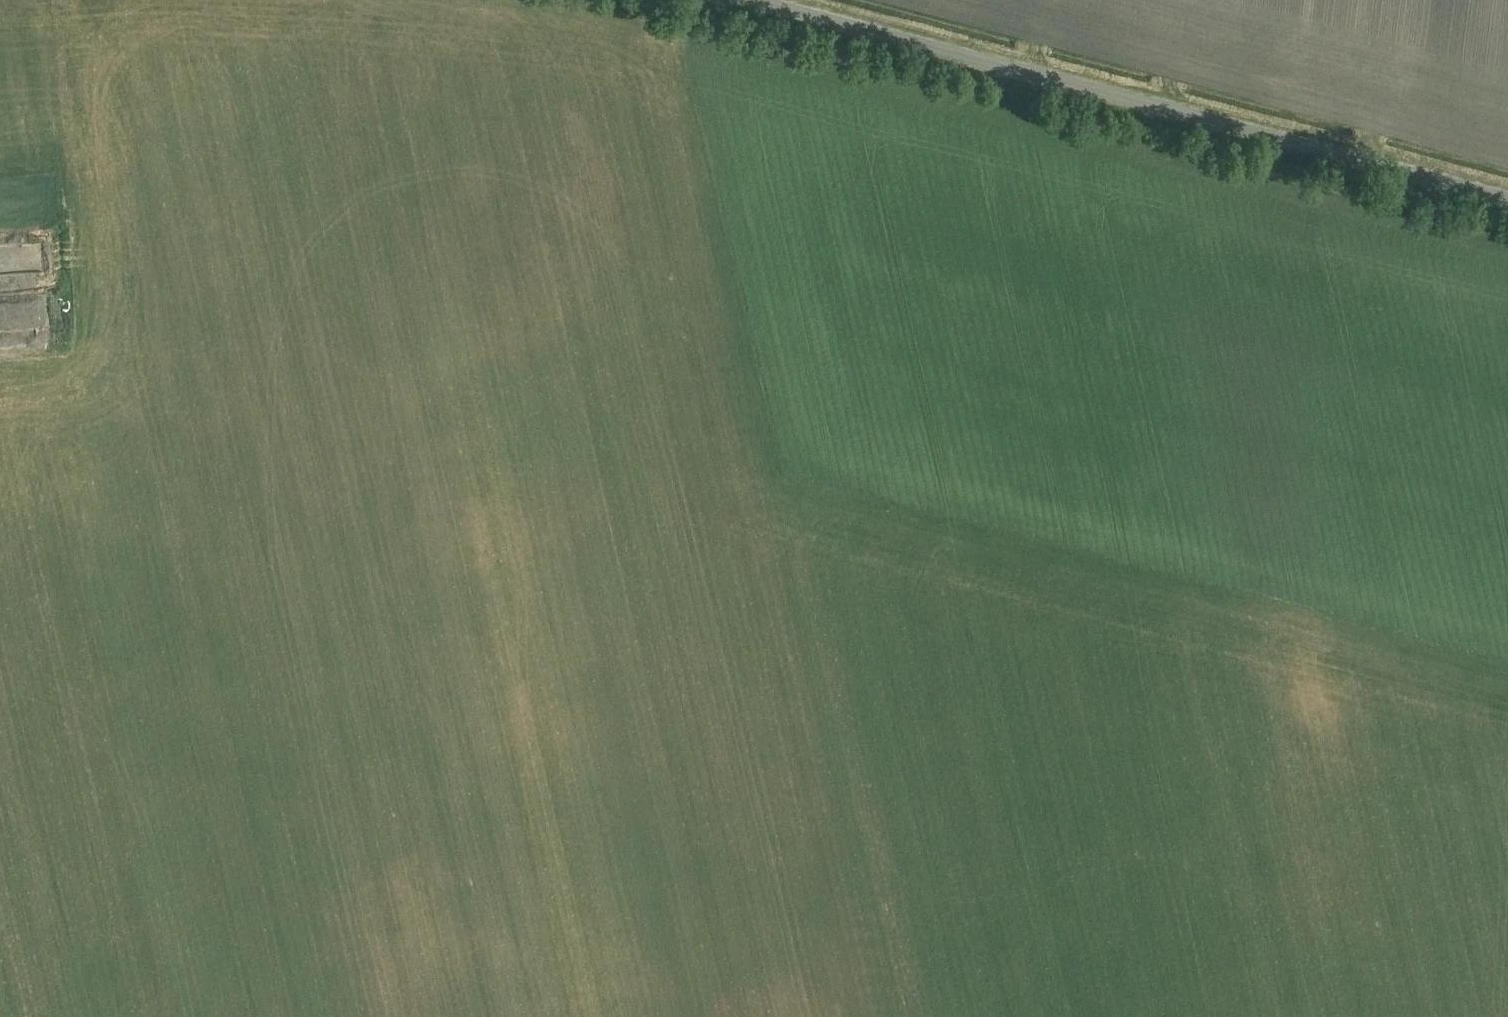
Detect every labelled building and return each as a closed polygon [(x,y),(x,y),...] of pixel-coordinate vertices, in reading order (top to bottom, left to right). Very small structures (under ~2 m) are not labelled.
[(43,254),(0,257),(0,287),(45,284),(43,254)] [(60,281),(54,297),(65,302),(72,286),(60,281)] [(12,318),(8,330),(13,331),(11,339),(27,344),(31,332),(41,335),(48,310),(24,303),(19,320),(12,318)]
